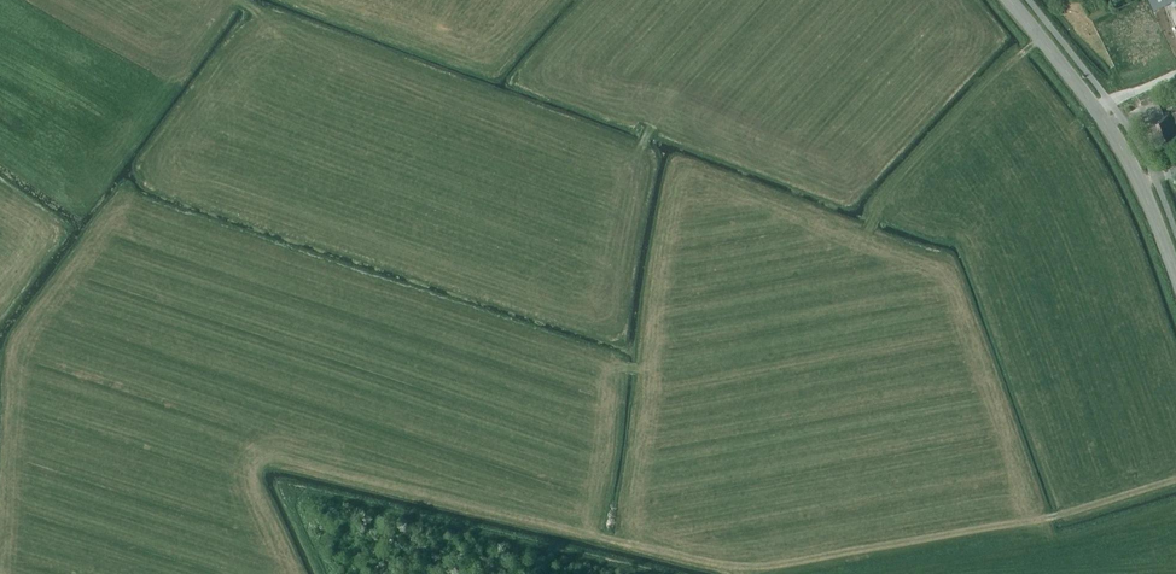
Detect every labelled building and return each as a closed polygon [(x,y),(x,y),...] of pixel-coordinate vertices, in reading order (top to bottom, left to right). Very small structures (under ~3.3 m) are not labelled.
[(1155,10),(1175,0),(1150,0),(1155,10)] [(1138,99),(1141,106),(1156,100),(1154,92),(1138,99)] [(1169,114),(1142,123),(1148,142),(1150,141),(1154,153),(1175,146),(1175,112),(1169,114)]
